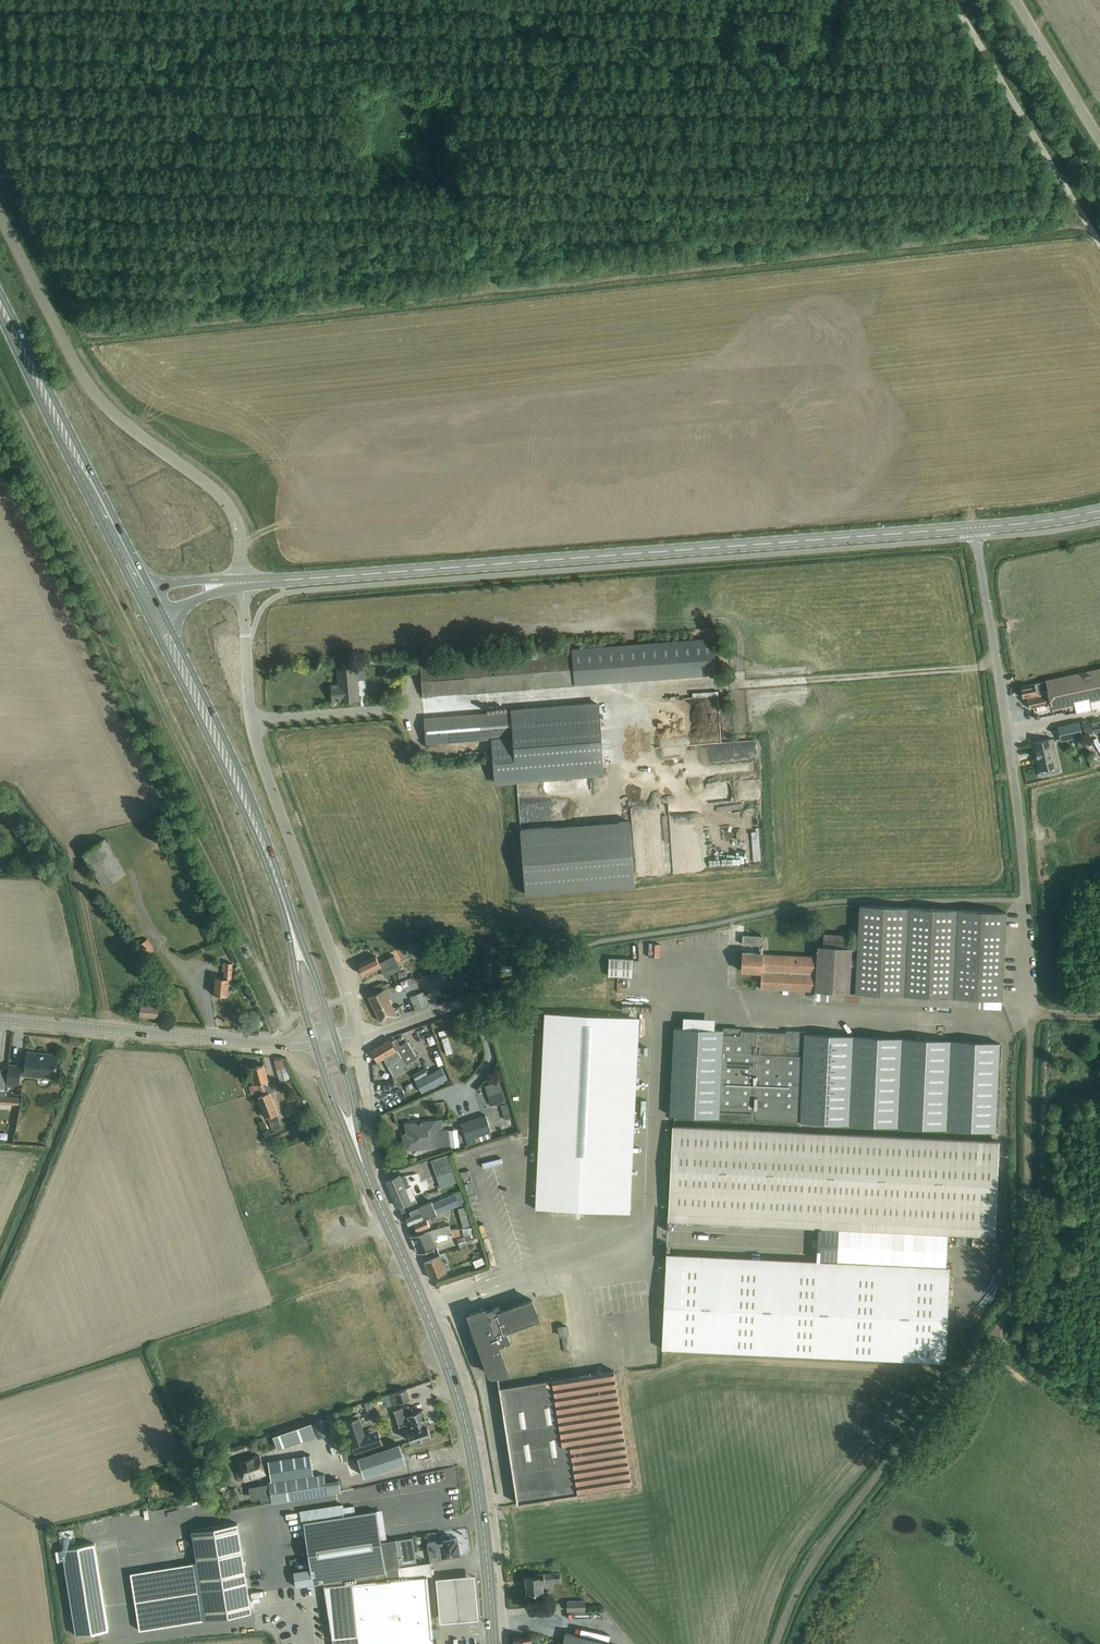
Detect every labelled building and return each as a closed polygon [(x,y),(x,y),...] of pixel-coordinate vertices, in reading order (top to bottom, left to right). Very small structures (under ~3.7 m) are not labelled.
[(715,671),(712,635),(572,647),(572,651),(420,664),(423,695),(662,675),(715,671)] [(341,700),(358,699),(356,667),(336,668),(337,684),(331,684),(331,699),(341,699),(341,700)] [(1044,681),(1048,704),(1049,706),(1050,706),(1051,710),(1074,705),(1076,713),(1096,708),(1097,711),(1099,711),(1099,669),(1044,681)] [(1048,704),(1044,681),(1020,686),(1023,699),(1027,698),(1029,709),(1036,708),(1037,712),(1046,710),(1045,705),(1048,704)] [(604,773),(599,702),(509,709),(424,716),(426,742),(492,737),(493,761),(495,782),(517,780),(604,773)] [(1082,723),(1084,735),(1093,733),(1090,721),(1082,723)] [(1060,741),(1083,736),(1080,722),(1057,727),(1060,741)] [(1053,738),(1033,742),(1039,771),(1040,771),(1059,767),(1057,757),(1053,738)] [(1072,754),(1060,756),(1063,770),(1074,768),(1072,754)] [(634,886),(629,821),(586,824),(521,829),(526,894),(634,886)] [(698,823),(678,823),(678,848),(698,848),(698,823)] [(106,887),(128,873),(106,840),(84,854),(106,887)] [(1001,1000),(1005,912),(859,905),(857,959),(855,993),(1001,1000)] [(761,944),(762,936),(743,935),(743,926),(737,925),(737,935),(742,936),(742,944),(760,945),(759,954),(742,953),(741,971),(761,972),(762,954),(763,944),(761,944)] [(761,972),(760,988),(815,991),(815,989),(849,992),(855,993),(857,959),(851,959),(851,948),(846,947),(846,935),(823,934),(823,946),(817,946),(817,956),(762,954),(761,972)] [(146,957),(155,951),(148,939),(139,945),(146,957)] [(386,976),(401,968),(394,955),(380,963),(376,956),(358,965),(364,976),(381,967),(386,976)] [(632,958),(608,957),(608,975),(631,976),(632,958)] [(232,979),(233,963),(223,962),(223,970),(225,970),(224,977),(217,977),(215,995),(228,996),(230,979),(232,979)] [(385,988),(384,985),(382,982),(367,989),(368,990),(370,995),(385,989),(385,988)] [(385,989),(370,995),(370,996),(383,1022),(384,1022),(404,1012),(401,1005),(399,1007),(399,1008),(395,1010),(385,989)] [(424,991),(410,997),(415,1010),(429,1005),(424,991)] [(636,1005),(648,1006),(649,996),(636,995),(636,1005)] [(159,1016),(160,1007),(143,1005),(142,1014),(159,1016)] [(622,1213),(631,1017),(545,1012),(535,1209),(622,1213)] [(448,1054),(455,1051),(447,1027),(440,1030),(448,1054)] [(674,1027),(670,1115),(799,1121),(830,1123),(995,1130),(999,1043),(674,1027)] [(389,1039),(371,1050),(378,1062),(384,1058),(394,1077),(406,1071),(403,1066),(416,1059),(407,1042),(401,1046),(396,1048),(392,1040),(391,1038),(389,1039)] [(57,1074),(59,1055),(48,1054),(47,1055),(37,1054),(37,1053),(27,1052),(26,1067),(24,1067),(23,1073),(29,1074),(30,1076),(38,1076),(42,1073),(57,1074)] [(8,1085),(19,1086),(21,1066),(10,1065),(8,1085)] [(254,1074),(251,1075),(253,1085),(258,1084),(262,1096),(258,1097),(267,1119),(268,1118),(277,1115),(278,1114),(270,1093),(275,1091),(271,1080),(269,1081),(264,1065),(252,1068),(254,1074)] [(441,1066),(428,1074),(424,1067),(413,1074),(423,1092),(448,1078),(441,1066)] [(0,1070),(0,1103),(20,1105),(20,1096),(5,1095),(5,1090),(7,1071),(0,1070)] [(485,1087),(491,1108),(506,1103),(500,1083),(485,1087)] [(393,1099),(395,1104),(409,1099),(407,1094),(393,1099)] [(510,1111),(503,1113),(505,1121),(512,1118),(510,1111)] [(486,1114),(461,1122),(467,1140),(469,1145),(477,1142),(477,1141),(491,1136),(490,1132),(492,1131),(486,1114)] [(277,1115),(268,1118),(273,1130),(281,1127),(277,1115)] [(407,1134),(404,1134),(405,1149),(445,1145),(449,1145),(448,1129),(443,1129),(442,1120),(406,1124),(407,1134)] [(995,1228),(999,1141),(829,1133),(799,1132),(673,1126),(668,1212),(995,1228)] [(430,1160),(431,1162),(440,1189),(459,1181),(449,1153),(430,1160)] [(399,1175),(387,1180),(392,1191),(398,1207),(400,1206),(410,1201),(405,1189),(410,1187),(408,1182),(405,1175),(400,1177),(399,1175)] [(410,1201),(400,1206),(408,1224),(409,1224),(409,1225),(414,1223),(417,1231),(430,1225),(427,1218),(437,1214),(459,1204),(455,1193),(433,1203),(432,1201),(419,1206),(416,1198),(415,1199),(410,1201)] [(460,1206),(450,1209),(453,1216),(462,1212),(460,1206)] [(438,1238),(437,1235),(444,1233),(444,1234),(452,1232),(451,1229),(450,1224),(429,1230),(411,1235),(415,1245),(418,1253),(421,1252),(437,1247),(434,1239),(438,1238)] [(460,1248),(466,1247),(466,1245),(479,1242),(475,1228),(462,1229),(464,1237),(457,1239),(460,1248)] [(951,1268),(665,1254),(661,1350),(946,1363),(951,1268)] [(440,1255),(424,1262),(431,1278),(447,1271),(440,1255)] [(483,1259),(473,1263),(475,1269),(485,1265),(483,1259)] [(494,1376),(508,1373),(499,1347),(512,1343),(508,1333),(539,1322),(532,1300),(501,1311),(500,1307),(498,1306),(486,1310),(485,1308),(468,1314),(489,1373),(494,1376)] [(567,1326),(559,1327),(560,1335),(562,1335),(567,1334),(568,1334),(567,1326)] [(575,1376),(500,1388),(517,1502),(631,1485),(631,1484),(614,1370),(575,1376)] [(406,1389),(390,1394),(393,1404),(410,1399),(406,1389)] [(407,1406),(394,1410),(399,1425),(405,1423),(410,1421),(413,1429),(408,1431),(412,1442),(431,1435),(423,1410),(415,1413),(413,1407),(408,1409),(407,1406)] [(324,1418),(313,1422),(318,1438),(330,1434),(324,1418)] [(277,1448),(299,1440),(295,1427),(273,1435),(277,1448)] [(354,1435),(357,1449),(382,1444),(380,1430),(354,1435)] [(245,1443),(233,1447),(235,1453),(247,1449),(245,1443)] [(365,1476),(406,1463),(400,1443),(358,1457),(365,1476)] [(269,1484),(259,1486),(261,1498),(261,1501),(272,1499),(272,1503),(341,1492),(339,1479),(326,1481),(325,1475),(314,1476),(310,1454),(268,1461),(272,1483),(269,1484)] [(260,1456),(239,1463),(245,1480),(266,1473),(260,1456)] [(379,1523),(377,1510),(375,1511),(361,1513),(348,1515),(345,1516),(345,1515),(344,1511),(343,1505),(343,1504),(342,1504),(317,1508),(301,1511),(300,1511),(301,1518),(302,1523),(303,1523),(304,1523),(304,1524),(304,1527),(308,1547),(309,1553),(310,1560),(311,1569),(303,1570),(294,1571),(294,1572),(294,1573),(295,1579),(296,1586),(297,1586),(318,1583),(323,1582),(324,1582),(364,1576),(365,1581),(373,1580),(399,1578),(398,1570),(399,1570),(398,1567),(417,1564),(413,1537),(412,1537),(396,1539),(395,1539),(382,1541),(381,1541),(379,1523)] [(238,1523),(237,1523),(216,1526),(192,1530),(194,1547),(197,1562),(206,1619),(235,1615),(251,1612),(252,1612),(251,1611),(248,1592),(238,1523)] [(452,1556),(461,1554),(458,1538),(451,1539),(450,1535),(441,1536),(442,1540),(429,1543),(432,1562),(442,1560),(442,1559),(452,1557),(452,1556)] [(95,1544),(62,1549),(76,1635),(109,1630),(95,1544)] [(309,1553),(294,1555),(295,1562),(310,1560),(309,1553)] [(206,1619),(197,1562),(156,1569),(131,1573),(131,1574),(134,1597),(140,1630),(141,1630),(144,1629),(176,1624),(205,1619),(206,1619)] [(324,1582),(326,1597),(329,1614),(331,1627),(332,1638),(333,1643),(353,1643),(352,1636),(358,1635),(358,1639),(359,1643),(434,1643),(433,1638),(433,1632),(436,1631),(439,1631),(439,1628),(436,1628),(432,1628),(431,1609),(430,1599),(430,1598),(428,1575),(432,1575),(432,1573),(434,1573),(434,1568),(433,1568),(431,1568),(431,1562),(417,1564),(398,1567),(399,1570),(398,1570),(399,1578),(373,1580),(365,1581),(364,1576),(324,1582)] [(480,1615),(475,1572),(437,1576),(442,1619),(480,1615)] [(542,1583),(560,1581),(560,1572),(535,1574),(535,1577),(526,1578),(527,1593),(543,1591),(542,1583)] [(568,1610),(585,1610),(585,1601),(567,1601),(568,1610)] [(566,1632),(563,1643),(613,1643),(566,1632)]
